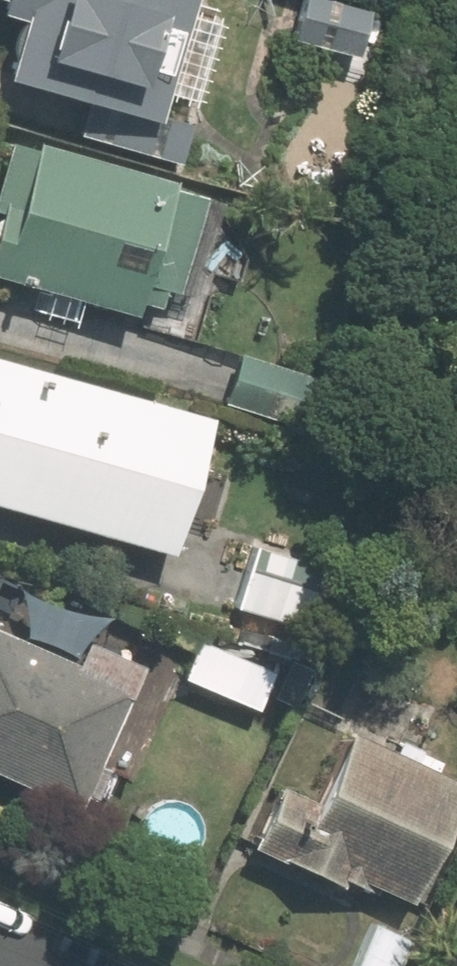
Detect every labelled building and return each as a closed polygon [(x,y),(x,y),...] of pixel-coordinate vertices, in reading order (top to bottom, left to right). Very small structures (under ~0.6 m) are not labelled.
[(7,9),(31,16),(16,73),(169,116),(201,0),(10,0),(7,9)] [(375,0),(300,0),(292,34),(367,53),(380,1),(375,0)] [(137,307),(167,298),(172,279),(196,285),(224,178),(21,124),(0,205),(0,271),(137,307)] [(0,346),(0,495),(178,545),(217,407),(0,346)] [(327,371),(242,346),(227,396),(313,421),(327,371)] [(240,605),(257,609),(249,639),(319,656),(327,622),(342,561),(256,540),(240,605)] [(0,580),(0,762),(92,799),(94,792),(102,795),(114,764),(135,772),(183,653),(0,580)] [(206,628),(187,671),(272,708),(291,665),(206,628)] [(424,896),(456,817),(456,754),(359,714),(326,794),(285,777),(259,839),(370,885),(374,875),(424,896)] [(447,917),(456,922),(456,897),(447,917)] [(376,914),(351,965),(410,965),(424,937),(376,914)]
